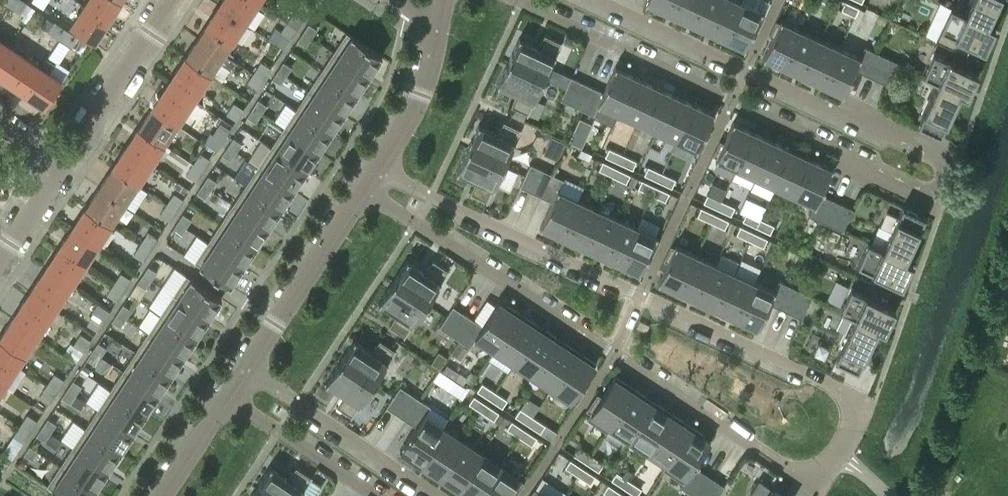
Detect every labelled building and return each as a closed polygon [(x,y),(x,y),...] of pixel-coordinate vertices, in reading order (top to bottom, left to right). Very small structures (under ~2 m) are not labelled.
[(23,0),(12,0),(9,5),(21,13),(27,3),(23,0)] [(84,6),(107,21),(120,0),(119,0),(88,0),(84,6)] [(219,5),(245,22),(258,2),(255,0),(223,0),(219,5)] [(666,11),(671,0),(646,0),(645,3),(646,3),(646,2),(666,11)] [(685,20),(695,0),(671,0),(666,11),(685,20)] [(705,29),(718,0),(695,0),(685,20),(705,29)] [(724,39),(741,2),(737,0),(718,0),(705,29),(724,39)] [(999,0),(971,0),(965,13),(988,24),(999,0)] [(841,9),(855,16),(859,7),(845,1),(841,9)] [(761,11),(741,2),(724,39),(743,48),(743,49),(744,49),(754,28),(758,30),(765,15),(761,13),(762,11),(761,10),(761,11)] [(219,5),(186,56),(211,73),(219,61),(231,69),(236,61),(224,53),(245,22),(219,5)] [(71,26),(70,26),(93,42),(93,41),(107,21),(84,6),(71,26)] [(984,50),(991,35),(995,27),(988,24),(965,13),(951,6),(935,40),(968,55),(973,45),(984,50)] [(294,11),(287,22),(297,29),(304,18),(294,11)] [(764,57),(784,66),(801,30),(781,21),(782,20),(781,19),(779,22),(776,20),(769,35),(773,37),(763,58),(764,58),(764,57)] [(47,32),(59,39),(66,29),(54,21),(47,32)] [(290,40),(297,29),(287,22),(281,31),(279,33),(290,40)] [(308,23),(303,32),(311,37),(317,29),(308,23)] [(279,33),(281,31),(275,27),(268,38),(284,49),(290,40),(279,33)] [(71,47),(78,37),(66,29),(59,39),(71,47)] [(820,39),(801,30),(784,66),(803,75),(820,39)] [(311,37),(303,32),(297,40),(306,46),(311,37)] [(346,32),(334,51),(369,75),(382,56),(346,32)] [(519,37),(509,60),(545,77),(562,41),(561,41),(560,42),(544,34),(538,47),(520,39),(520,38),(519,37)] [(71,47),(81,54),(88,43),(78,37),(71,47)] [(12,47),(0,39),(0,65),(12,47)] [(840,48),(820,39),(803,75),(823,84),(840,48)] [(865,74),(875,51),(864,46),(859,57),(854,69),(855,69),(865,74)] [(12,47),(0,65),(0,76),(46,107),(63,81),(49,72),(55,64),(46,58),(41,66),(12,47)] [(843,95),(855,69),(854,69),(859,57),(840,48),(823,84),(842,93),(841,95),(843,95)] [(357,94),(369,75),(334,51),(321,70),(357,94)] [(865,74),(877,79),(887,57),(875,51),(865,74)] [(938,82),(960,93),(967,96),(978,73),(966,68),(968,65),(954,59),(953,61),(934,52),(923,75),(938,82)] [(186,56),(165,88),(190,105),(211,73),(186,56)] [(887,57),(877,79),(887,84),(898,62),(887,57)] [(545,77),(509,60),(497,85),(498,85),(499,84),(517,93),(511,106),(527,113),(526,114),(527,115),(545,77)] [(261,61),(253,73),(264,80),(272,68),(261,61)] [(283,61),(278,70),(286,75),(292,67),(283,61)] [(615,65),(603,92),(604,92),(599,103),(618,112),(635,76),(616,67),(616,66),(615,65)] [(278,70),(272,78),(281,84),(286,75),(278,70)] [(308,89),(344,113),(357,94),(321,70),(308,89)] [(256,92),(264,80),(253,73),(246,85),(256,92)] [(618,112),(638,121),(655,85),(635,76),(618,112)] [(572,104),(582,82),(571,77),(561,100),(572,104)] [(593,87),(582,82),(572,104),(582,109),(593,87)] [(940,135),(960,93),(938,82),(930,99),(927,98),(921,112),(923,113),(918,124),(940,135)] [(674,94),(655,85),(638,121),(657,131),(674,94)] [(594,115),(599,103),(604,92),(603,92),(593,87),(582,109),(594,115)] [(165,88),(151,108),(177,125),(190,105),(165,88)] [(332,132),(344,113),(308,89),(296,109),(332,132)] [(694,104),(674,94),(657,131),(677,140),(694,104)] [(258,99),(252,108),(261,113),(267,105),(258,99)] [(244,109),(234,102),(226,114),(236,121),(244,109)] [(698,148),(702,150),(709,135),(705,133),(715,112),(714,111),(713,113),(694,104),(677,140),(696,149),(696,150),(697,151),(698,148)] [(151,108),(138,128),(164,145),(177,125),(151,108)] [(252,108),(247,116),(255,122),(261,113),(252,108)] [(319,151),(332,132),(296,109),(283,128),(319,151)] [(609,136),(621,140),(628,121),(617,117),(609,136)] [(478,124),(468,147),(504,165),(521,128),(520,128),(519,129),(504,121),(498,134),(479,126),(480,125),(478,124)] [(717,159),(736,168),(753,131),(734,122),(734,121),(733,121),(723,142),(720,140),(713,155),(717,156),(715,159),(716,160),(717,159)] [(220,123),(213,134),(223,141),(230,130),(220,123)] [(138,128),(125,148),(150,165),(157,155),(164,145),(138,128)] [(319,151),(283,128),(271,147),(306,171),(319,151)] [(773,141),(753,131),(736,168),(756,177),(773,141)] [(233,137),(227,146),(236,151),(241,143),(233,137)] [(792,150),(773,141),(756,177),(775,186),(792,150)] [(227,146),(222,154),(230,160),(236,151),(227,146)] [(294,190),(306,171),(271,147),(258,166),(294,190)] [(487,202),(504,165),(468,147),(456,172),(457,172),(458,171),(476,180),(470,193),(486,200),(486,201),(487,202)] [(125,148),(112,168),(137,185),(143,176),(150,165),(125,148)] [(605,156),(619,162),(623,154),(609,148),(605,156)] [(775,186),(795,195),(812,159),(792,150),(775,186)] [(200,153),(193,164),(203,170),(211,160),(200,153)] [(623,154),(619,162),(632,169),(636,160),(623,154)] [(831,168),(812,159),(795,195),(814,204),(815,205),(820,193),(821,193),(833,167),(832,167),(831,168)] [(599,170),(612,176),(616,168),(603,161),(599,170)] [(193,164),(186,174),(196,181),(203,170),(193,164)] [(531,164),(520,186),(531,191),(541,169),(531,164)] [(294,190),(258,166),(245,185),(281,209),(294,190)] [(644,174),(658,181),(662,172),(648,166),(644,174)] [(112,168),(98,188),(124,205),(132,193),(137,185),(112,168)] [(630,174),(616,168),(612,176),(626,182),(630,174)] [(541,169),(531,191),(542,196),(552,174),(541,169)] [(662,172),(658,181),(671,187),(675,179),(662,172)] [(552,174),(542,196),(552,201),(563,179),(552,174)] [(208,175),(202,184),(211,189),(216,181),(208,175)] [(552,201),(540,227),(541,228),(541,226),(561,236),(578,199),(583,188),(563,179),(552,201)] [(638,188),(651,194),(655,186),(642,180),(638,188)] [(202,184),(197,192),(205,198),(211,189),(202,184)] [(268,228),(281,209),(245,185),(233,204),(268,228)] [(669,192),(655,186),(651,194),(665,201),(669,192)] [(98,188),(85,208),(111,225),(124,205),(98,188)] [(167,202),(166,204),(176,210),(184,199),(173,192),(167,202)] [(831,198),(821,193),(820,193),(815,205),(814,204),(809,215),(820,221),(831,198)] [(704,202),(717,208),(721,200),(707,194),(704,202)] [(820,221),(832,226),(842,203),(831,198),(820,221)] [(578,199),(561,236),(580,245),(597,208),(578,199)] [(721,200),(717,208),(731,215),(735,207),(721,200)] [(853,209),(842,203),(832,226),(843,231),(853,209)] [(166,204),(159,214),(169,221),(176,210),(166,204)] [(268,228),(233,204),(220,224),(256,247),(268,228)] [(891,231),(883,248),(905,259),(925,216),(903,206),(897,217),(887,212),(880,226),(891,231)] [(697,216),(711,222),(715,214),(701,207),(697,216)] [(85,208),(72,228),(98,245),(111,225),(85,208)] [(597,208),(580,245),(600,254),(617,218),(597,208)] [(756,227),(760,218),(746,212),(743,220),(756,227)] [(182,213),(177,222),(186,227),(191,219),(182,213)] [(728,220),(715,214),(711,222),(724,228),(728,220)] [(617,218),(600,254),(619,263),(636,227),(617,218)] [(760,218),(756,227),(770,233),(774,225),(760,218)] [(186,227),(177,222),(171,230),(180,236),(186,227)] [(243,266),(256,247),(220,224),(207,243),(243,266)] [(750,240),(754,232),(740,226),(736,234),(750,240)] [(636,227),(619,263),(638,272),(638,273),(639,274),(649,253),(653,254),(660,240),(656,238),(657,235),(656,235),(655,236),(636,227)] [(72,228),(59,248),(84,265),(98,245),(72,228)] [(148,232),(141,242),(140,243),(150,250),(158,239),(148,232)] [(754,232),(750,240),(764,247),(767,238),(754,232)] [(902,285),(909,270),(912,262),(905,259),(883,248),(868,242),(857,264),(876,273),(875,275),(889,282),(890,280),(902,285)] [(143,261),(150,250),(140,243),(133,254),(143,261)] [(243,266),(207,243),(195,262),(230,286),(243,266)] [(659,282),(679,291),(696,255),(676,246),(677,244),(676,244),(674,246),(671,245),(664,260),(668,261),(658,282),(659,283),(659,282)] [(59,248),(45,268),(71,285),(84,265),(59,248)] [(679,291),(698,300),(715,264),(696,255),(679,291)] [(407,259),(393,281),(426,303),(449,269),(448,268),(447,270),(433,260),(425,272),(408,261),(408,260),(407,259)] [(718,309),(735,273),(715,264),(698,300),(718,309)] [(148,266),(142,274),(151,280),(157,272),(148,266)] [(32,288),(12,319),(37,336),(58,305),(71,285),(45,268),(32,288)] [(121,273),(113,283),(124,290),(131,279),(121,273)] [(718,309),(737,318),(754,282),(735,273),(718,309)] [(142,274),(137,283),(145,288),(151,280),(142,274)] [(186,275),(173,294),(209,317),(222,298),(186,275)] [(769,303),(779,308),(790,285),(779,280),(774,291),(769,303)] [(404,337),(426,303),(393,281),(378,303),(379,304),(380,302),(397,314),(389,326),(404,335),(403,336),(404,337)] [(757,329),(769,303),(774,291),(754,282),(737,318),(757,327),(756,329),(757,329)] [(117,301),(124,290),(113,283),(106,294),(117,301)] [(801,291),(790,285),(779,308),(791,313),(801,291)] [(840,310),(855,317),(878,328),(885,331),(895,308),(884,303),(885,300),(871,294),(870,296),(851,287),(840,310)] [(801,291),(791,313),(802,318),(812,296),(801,291)] [(196,337),(209,317),(173,294),(161,313),(196,337)] [(482,325),(473,319),(459,340),(470,347),(476,337),(495,349),(517,315),(518,316),(520,313),(508,305),(506,308),(498,303),(499,302),(498,301),(482,325)] [(87,324),(97,330),(109,311),(97,303),(92,311),(94,313),(87,324)] [(123,304),(117,312),(126,318),(131,310),(123,304)] [(439,326),(449,333),(463,313),(453,306),(439,326)] [(117,312),(112,321),(120,326),(126,318),(117,312)] [(148,332),(184,356),(196,337),(161,313),(148,332)] [(459,340),(473,319),(463,313),(449,333),(459,340)] [(525,320),(518,316),(517,315),(495,349),(514,361),(536,328),(537,328),(539,325),(527,317),(525,320)] [(858,370),(878,328),(855,317),(847,334),(845,333),(838,347),(840,348),(835,359),(858,370)] [(0,337),(0,355),(17,366),(37,336),(12,319),(0,337)] [(544,333),(537,328),(536,328),(514,361),(533,374),(555,340),(556,341),(558,338),(546,330),(544,333)] [(171,375),(184,356),(148,332),(135,351),(171,375)] [(77,339),(73,344),(83,351),(91,340),(90,339),(81,333),(77,339)] [(354,339),(340,361),(374,383),(396,349),(395,349),(394,350),(380,340),(372,352),(355,341),(355,340),(354,339)] [(563,345),(556,341),(555,340),(533,374),(552,387),(574,353),(575,353),(577,350),(565,342),(563,345)] [(98,342),(92,350),(101,356),(106,348),(98,342)] [(468,348),(459,342),(452,353),(461,358),(468,348)] [(92,350),(86,359),(95,364),(101,356),(92,350)] [(123,370),(158,394),(171,375),(135,351),(123,370)] [(574,353),(552,387),(576,403),(587,386),(583,384),(596,363),(584,355),(582,358),(575,353),(574,353)] [(4,386),(17,366),(0,355),(0,384),(4,386)] [(351,417),(374,383),(340,361),(325,383),(326,383),(327,382),(344,394),(336,406),(351,415),(350,416),(351,417)] [(446,365),(441,371),(455,380),(459,373),(446,365)] [(146,413),(158,394),(123,370),(110,390),(146,413)] [(453,381),(439,372),(433,381),(447,390),(453,381)] [(54,373),(46,385),(56,392),(65,380),(54,373)] [(607,432),(611,426),(610,425),(633,392),(632,391),(625,386),(627,383),(615,375),(601,396),(597,393),(586,409),(591,412),(587,418),(607,432)] [(72,380),(67,388),(76,394),(81,386),(72,380)] [(482,383),(477,390),(489,399),(495,391),(482,383)] [(46,385),(39,396),(50,403),(56,392),(46,385)] [(386,406),(396,413),(410,393),(400,386),(386,406)] [(67,388),(61,397),(70,403),(76,394),(67,388)] [(634,388),(632,391),(633,392),(610,425),(611,426),(629,438),(652,404),(651,404),(644,399),(646,396),(634,388)] [(97,409),(133,432),(146,413),(110,390),(97,409)] [(495,391),(489,399),(502,407),(507,399),(495,391)] [(406,420),(420,399),(410,393),(396,413),(406,420)] [(481,411),(486,404),(474,395),(469,403),(481,411)] [(419,466),(421,463),(420,462),(443,428),(424,416),(430,406),(420,399),(406,420),(416,426),(400,450),(401,451),(401,450),(409,455),(407,458),(419,466)] [(653,401),(651,404),(652,404),(629,438),(648,450),(671,417),(670,416),(663,412),(665,409),(653,401)] [(494,420),(499,412),(486,404),(481,411),(494,420)] [(515,415),(527,424),(533,416),(520,408),(515,415)] [(120,451),(133,432),(97,409),(85,428),(120,451)] [(672,413),(670,416),(671,417),(648,450),(667,463),(690,429),(689,429),(682,424),(684,421),(672,413)] [(37,421),(27,414),(20,425),(30,432),(37,421)] [(545,424),(533,416),(527,424),(540,432),(545,424)] [(47,418),(42,426),(50,432),(56,424),(47,418)] [(519,437),(524,429),(512,421),(507,428),(519,437)] [(22,444),(30,432),(20,425),(12,436),(22,444)] [(50,432),(42,426),(36,435),(45,441),(50,432)] [(690,492),(704,472),(694,465),(710,441),(709,441),(709,442),(701,437),(703,434),(691,426),(689,429),(690,429),(667,463),(663,469),(682,481),(680,485),(690,492)] [(72,447),(108,471),(120,451),(85,428),(72,447)] [(438,478),(440,475),(439,475),(462,441),(443,428),(420,462),(421,463),(428,467),(426,470),(438,478)] [(537,437),(524,429),(519,437),(532,445),(537,437)] [(457,491),(459,488),(458,487),(481,453),(462,441),(439,475),(440,475),(447,480),(445,483),(457,491)] [(29,445),(24,454),(32,460),(38,451),(29,445)] [(573,454),(586,462),(591,455),(578,446),(573,454)] [(95,490),(108,471),(72,447),(59,466),(95,490)] [(500,466),(481,453),(458,487),(459,488),(466,492),(464,495),(465,495),(480,495),(500,466)] [(604,463),(591,455),(586,462),(598,471),(604,463)] [(577,475),(582,467),(570,459),(565,467),(577,475)] [(59,466),(47,485),(63,495),(91,495),(95,490),(59,466)] [(256,488),(269,495),(313,495),(320,485),(310,479),(312,476),(311,475),(310,476),(296,467),(288,479),(271,467),(272,466),(270,466),(256,488)] [(509,495),(510,495),(514,495),(524,482),(500,466),(480,495),(508,495),(509,495)] [(595,476),(582,467),(577,475),(590,483),(595,476)] [(624,488),(629,480),(616,472),(611,479),(624,488)] [(696,495),(702,495),(714,478),(704,472),(690,492),(696,495)] [(714,478),(702,495),(717,495),(724,485),(714,478)] [(641,488),(629,480),(624,488),(636,495),(641,488)] [(608,484),(603,492),(609,495),(618,495),(621,493),(608,484)] [(250,495),(269,495),(256,488),(250,495)]
